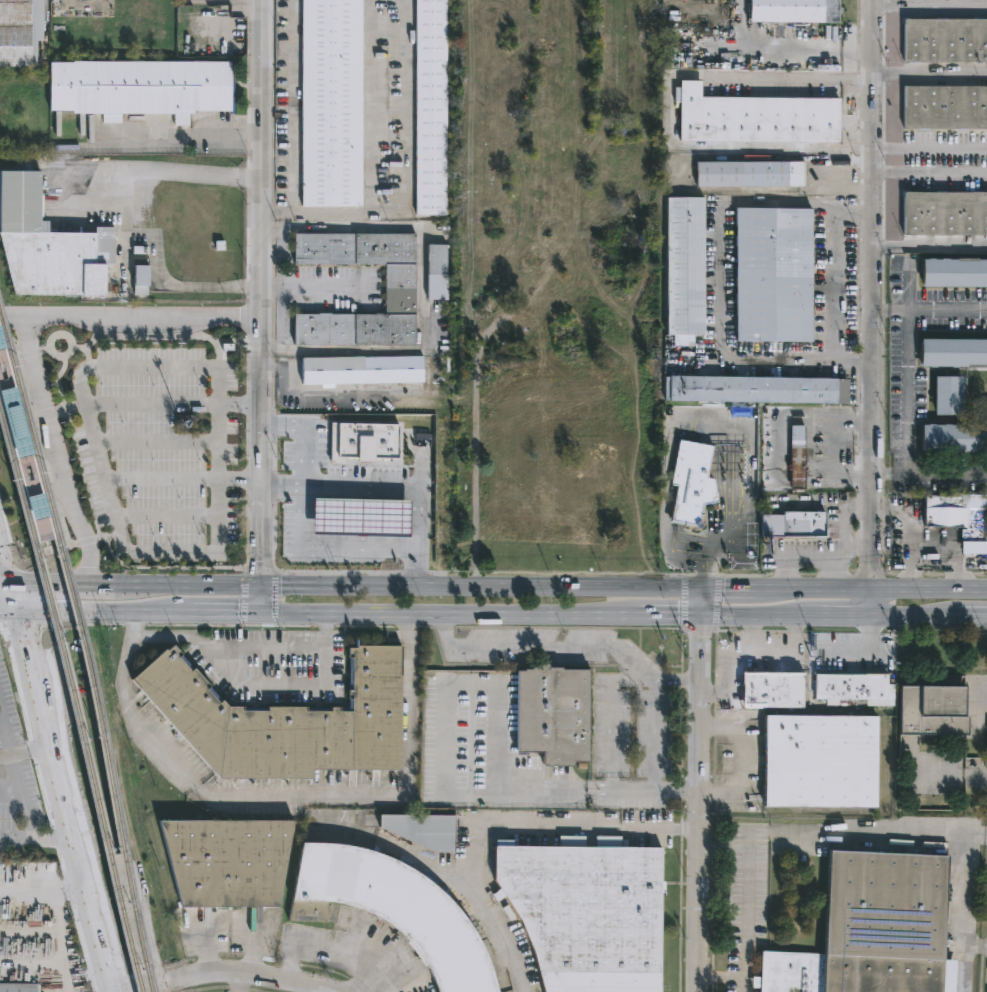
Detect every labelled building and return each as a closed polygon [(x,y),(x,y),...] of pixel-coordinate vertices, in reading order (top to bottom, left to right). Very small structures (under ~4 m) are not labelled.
[(40,68),(0,68),(0,0),(40,0),(40,68)] [(106,12),(106,0),(114,0),(114,12),(106,12)] [(299,205),(299,0),(359,0),(359,205),(299,205)] [(447,217),(447,0),(415,0),(415,217),(447,217)] [(747,23),(748,0),(839,0),(838,24),(747,23)] [(903,20),(986,20),(986,63),(904,63),(903,63),(903,20)] [(191,113),(191,115),(187,115),(187,126),(171,126),(171,116),(120,116),(120,125),(101,125),(101,115),(69,115),(69,112),(47,112),(47,64),(229,63),(230,113),(191,113)] [(699,82),(699,98),(838,100),(837,141),(678,139),(679,82),(699,82)] [(903,88),(986,88),(986,129),(904,129),(903,129),(903,88)] [(801,185),(695,186),(695,161),(801,160),(801,185)] [(10,293),(0,259),(0,169),(34,170),(34,219),(44,219),(44,231),(45,231),(92,232),(92,226),(112,226),(111,263),(100,263),(100,294),(95,294),(95,296),(10,293)] [(902,191),(986,192),(986,235),(904,235),(902,235),(902,191)] [(666,335),(664,335),(664,196),(702,196),(702,335),(666,335)] [(810,341),(734,341),(734,207),(810,207),(810,341)] [(413,233),(413,345),(291,345),(291,314),(315,314),(315,312),(383,314),(383,264),(331,264),(331,266),(315,266),(315,264),(291,264),(291,233),(413,233)] [(445,245),(445,300),(425,299),(425,243),(445,244),(445,245)] [(977,258),(986,258),(986,286),(921,285),(921,258),(977,258)] [(150,265),(148,295),(134,294),(135,265),(150,265)] [(0,325),(0,354),(9,352),(3,325),(0,325)] [(919,338),(986,339),(986,367),(964,366),(919,365),(919,338)] [(421,381),(299,382),(298,357),(421,356),(421,381)] [(836,379),(835,403),(667,400),(667,375),(836,378),(836,379)] [(960,414),(933,414),(934,375),(961,376),(960,414)] [(804,489),(789,489),(789,415),(803,415),(804,489)] [(332,423),(399,425),(398,462),(344,460),(343,465),(331,464),(332,423)] [(921,424),(986,424),(986,452),(920,451),(921,424)] [(677,439),(711,445),(711,444),(730,444),(746,444),(745,480),(731,480),(712,480),(715,501),(700,504),(697,520),(700,526),(695,529),(692,524),(669,520),(675,486),(669,484),(677,439)] [(337,557),(337,499),(333,499),(333,484),(324,484),(324,499),(303,499),(303,557),(337,557)] [(56,540),(45,496),(29,500),(40,544),(56,540)] [(964,508),(986,509),(986,529),(925,529),(926,497),(964,497),(964,508)] [(312,533),(313,498),(410,500),(409,536),(312,533)] [(806,516),(806,518),(827,519),(827,528),(814,540),(800,540),(800,550),(773,550),(774,519),(784,519),(785,515),(806,516)] [(399,646),(398,771),(309,770),(309,779),(215,779),(127,680),(161,649),(162,650),(169,645),(178,655),(175,658),(187,671),(189,668),(206,687),(203,689),(215,703),(218,700),(224,707),(240,707),(240,711),(263,711),(263,707),(304,707),(304,711),(327,712),(327,707),(337,707),(337,712),(349,712),(349,699),(345,699),(345,690),(349,690),(350,658),(345,658),(346,648),(353,648),(353,646),(399,646)] [(546,667),(545,668),(558,668),(558,670),(586,671),(585,762),(570,762),(569,767),(540,767),(540,753),(513,753),(514,670),(529,670),(529,667),(532,668),(532,670),(534,670),(534,665),(546,665),(546,667)] [(789,702),(790,706),(760,706),(760,709),(740,708),(741,673),(789,674),(789,702)] [(886,700),(813,699),(813,674),(887,675),(886,700)] [(964,687),(963,717),(967,717),(967,735),(898,735),(899,686),(964,687)] [(762,807),(762,716),(876,716),(876,807),(762,807)] [(452,853),(432,853),(376,828),(376,815),(452,816),(452,853)] [(178,908),(153,821),(289,821),(274,908),(178,908)] [(659,893),(658,991),(541,991),(536,974),(527,946),(520,929),(502,898),(494,903),(489,895),(496,890),(491,879),(491,847),(493,847),(493,840),(510,841),(510,847),(660,848),(660,882),(664,882),(664,893),(659,893)] [(496,973),(501,991),(441,991),(435,976),(426,960),(415,945),(402,932),(386,921),(369,912),(351,906),(333,902),(329,902),(329,906),(333,906),(332,913),(329,913),(329,922),(289,920),(304,843),(346,846),(387,856),(406,865),(424,876),(440,889),(455,903),(473,925),(488,953),(496,973)] [(957,961),(956,991),(757,991),(757,989),(750,989),(750,977),(758,978),(759,952),(821,955),(826,852),(946,857),(944,915),(942,961),(957,961)] [(38,984),(38,991),(0,991),(0,984),(38,984)]
